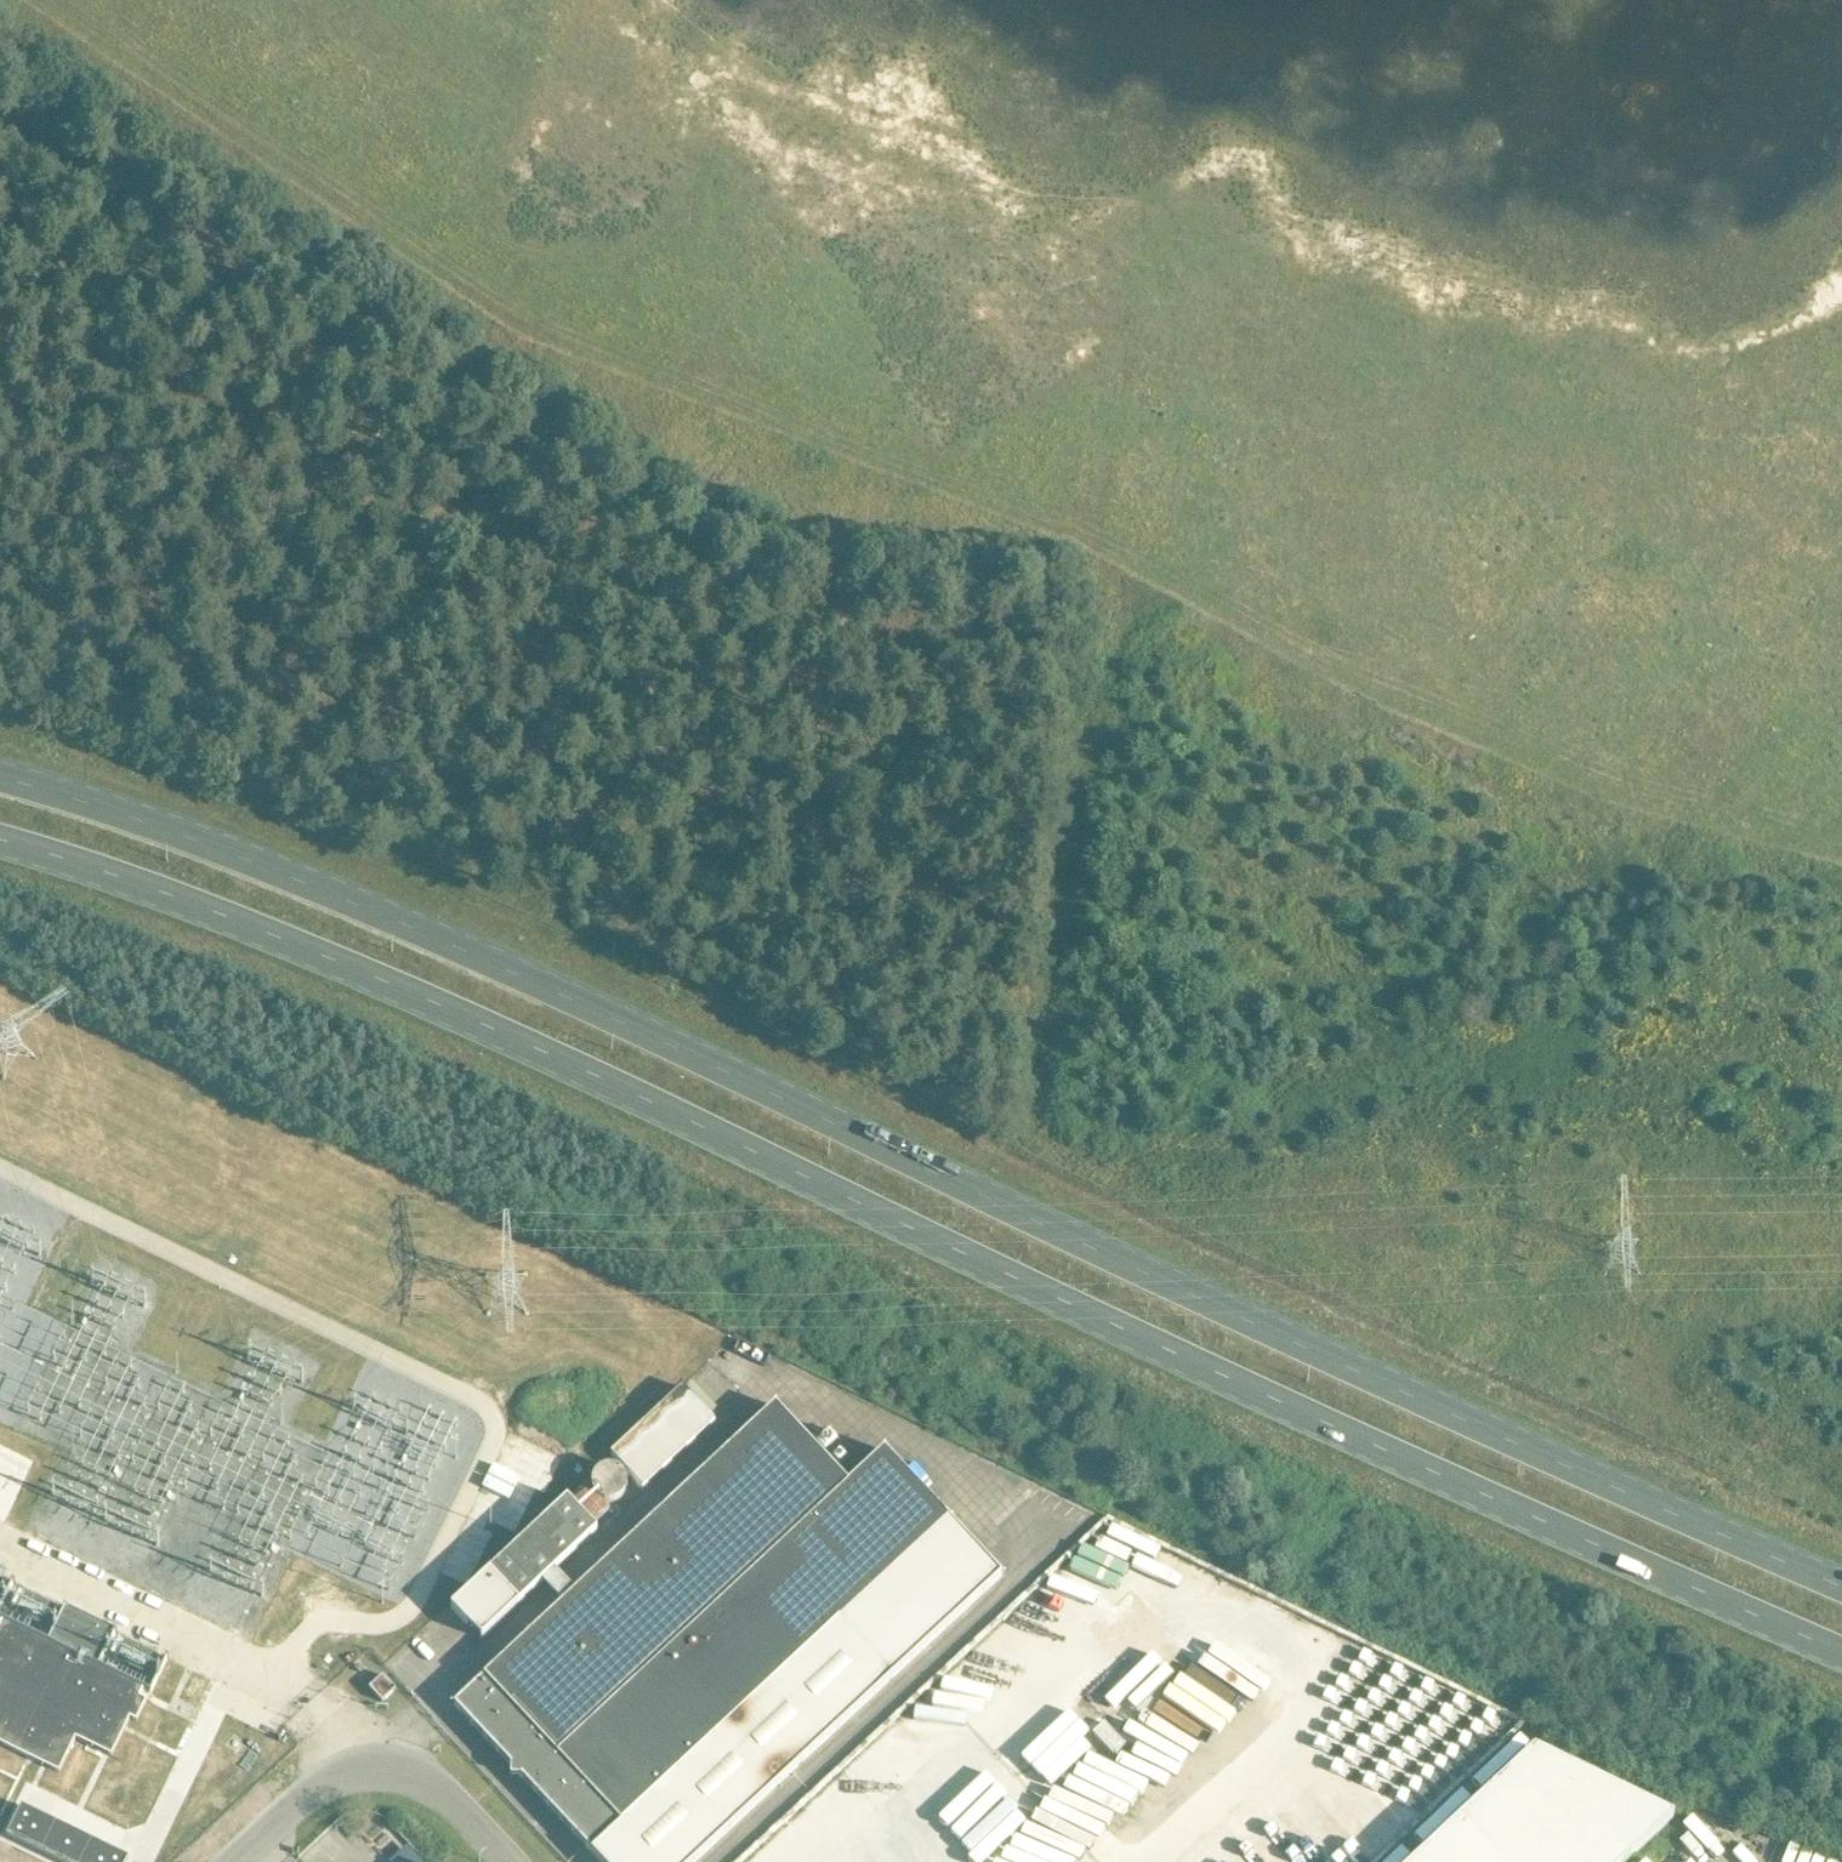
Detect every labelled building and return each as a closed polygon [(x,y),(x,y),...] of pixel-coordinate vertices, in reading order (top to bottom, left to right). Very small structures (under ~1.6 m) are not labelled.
[(683,1388),(611,1456),(642,1489),(715,1422),(683,1388)] [(454,1705),(511,1766),(511,1777),(521,1777),(592,1852),(601,1861),(695,1861),(1001,1577),(884,1451),(848,1484),(775,1405),(484,1677),(454,1705)] [(567,1500),(451,1608),(482,1639),(597,1531),(567,1500)] [(60,1773),(76,1739),(112,1756),(131,1718),(137,1721),(147,1701),(141,1697),(144,1690),(151,1693),(168,1658),(170,1659),(171,1658),(0,1575),(0,1620),(2,1621),(0,1626),(0,1744),(60,1773)] [(1131,1596),(1096,1629),(1165,1705),(1129,1738),(1135,1746),(1116,1763),(1118,1765),(1102,1780),(1119,1798),(1154,1765),(1150,1761),(1185,1728),(1174,1717),(1195,1698),(1168,1669),(1167,1670),(1137,1638),(1155,1622),(1131,1596)] [(369,1688),(382,1702),(396,1689),(383,1675),(369,1688)] [(1105,1723),(1093,1733),(1114,1755),(1125,1745),(1105,1723)] [(1672,1819),(1533,1751),(1414,1861),(1626,1861),(1672,1819)] [(7,1836),(60,1861),(127,1861),(129,1858),(22,1806),(7,1836)] [(1032,1861),(1058,1861),(1060,1860),(1048,1847),(1032,1861)]
